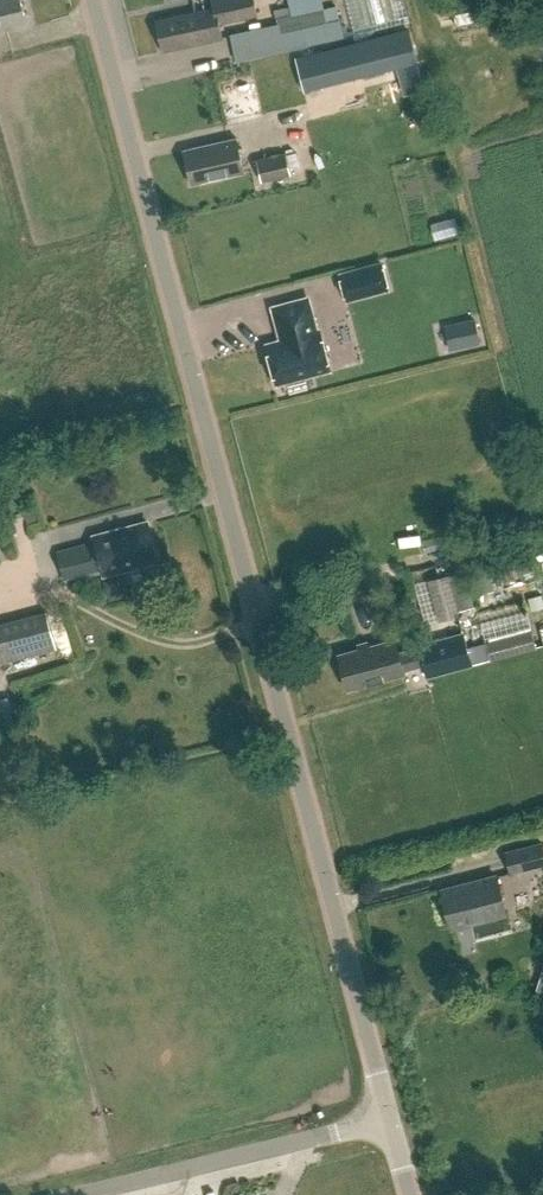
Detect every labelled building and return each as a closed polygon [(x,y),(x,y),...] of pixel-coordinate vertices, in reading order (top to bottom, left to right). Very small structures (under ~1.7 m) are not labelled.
[(21,5),(20,0),(0,0),(0,10),(21,5)] [(197,12),(155,21),(162,52),(221,38),(217,23),(255,15),(252,0),(211,0),(213,8),(197,12)] [(361,23),(390,15),(385,0),(355,0),(361,23)] [(462,7),(465,20),(487,16),(485,3),(462,7)] [(24,17),(21,5),(0,10),(0,27),(3,27),(2,22),(24,17)] [(306,41),(332,35),(325,6),(279,17),(280,22),(230,34),(236,61),(307,45),(306,41)] [(394,98),(407,95),(403,75),(390,78),(394,98)] [(235,139),(183,152),(190,186),(243,174),(235,139)] [(264,180),(293,173),(288,151),(259,158),(264,180)] [(338,275),(345,301),(386,290),(379,264),(338,275)] [(274,384),(328,370),(318,332),(314,333),(305,299),(271,308),(280,342),(264,346),(266,350),(263,354),(266,363),(269,365),(274,384)] [(473,321),(450,326),(455,349),(479,344),(473,321)] [(106,533),(94,536),(95,541),(57,551),(64,579),(103,569),(104,574),(158,560),(148,522),(131,526),(106,533)] [(540,623),(536,606),(542,605),(542,568),(542,564),(516,569),(514,556),(496,559),(503,593),(484,597),(491,633),(540,623)] [(464,570),(449,574),(458,610),(474,606),(464,570)] [(449,574),(430,579),(441,621),(460,615),(458,610),(449,574)] [(59,648),(48,610),(0,623),(0,664),(59,648)] [(537,647),(532,630),(487,643),(491,659),(537,647)] [(473,664),(464,632),(415,646),(416,650),(397,655),(393,641),(336,655),(345,690),(402,676),(401,672),(421,667),(423,678),(473,664)] [(507,851),(513,873),(542,865),(542,842),(507,851)] [(451,929),(506,914),(497,878),(442,892),(451,929)]
